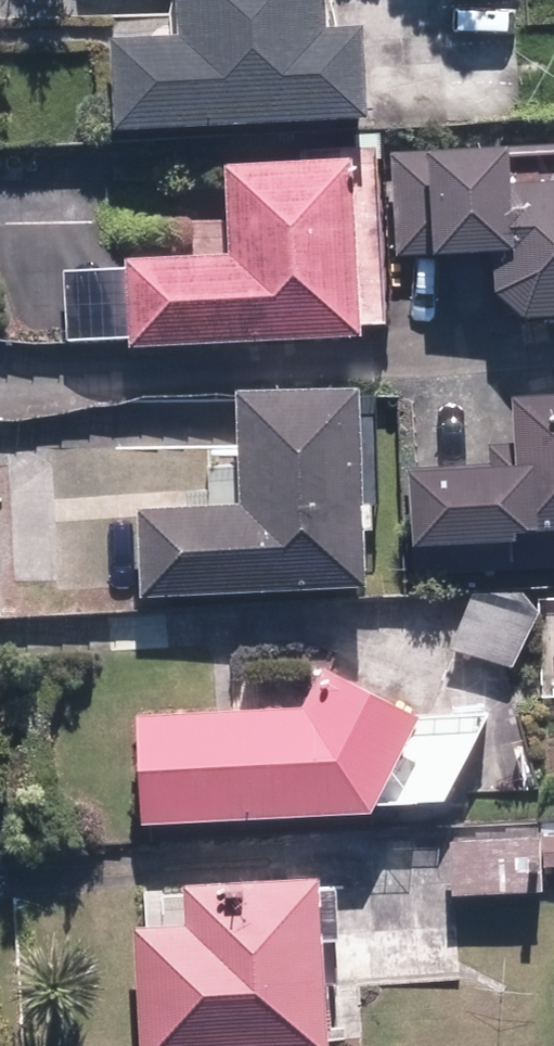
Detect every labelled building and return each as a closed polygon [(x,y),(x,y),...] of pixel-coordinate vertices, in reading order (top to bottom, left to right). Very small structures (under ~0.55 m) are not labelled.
[(107,136),(356,129),(353,37),(316,38),(315,0),(167,0),(168,42),(104,43),(107,136)] [(119,266),(124,355),(348,344),(347,329),(378,328),(369,148),(302,152),(303,168),(218,172),(220,223),(192,224),(194,263),(119,266)] [(553,323),(553,190),(498,193),(496,151),(388,157),(393,258),(421,257),(421,263),(483,260),(485,299),(508,326),(553,323)] [(355,597),(345,393),(226,399),(232,515),(136,519),(140,607),(355,597)] [(502,410),(506,449),(486,451),(488,465),(396,475),(408,582),(553,566),(553,405),(502,410)] [(467,596),(446,653),(507,676),(528,619),(514,594),(467,596)] [(311,678),(294,714),(128,721),(132,827),(361,818),(407,725),(311,678)] [(443,841),(446,897),(537,892),(535,837),(443,841)] [(542,869),(553,868),(553,837),(540,838),(542,869)] [(133,1045),(320,1045),(311,884),(175,892),(177,931),(127,933),(133,1045)]
